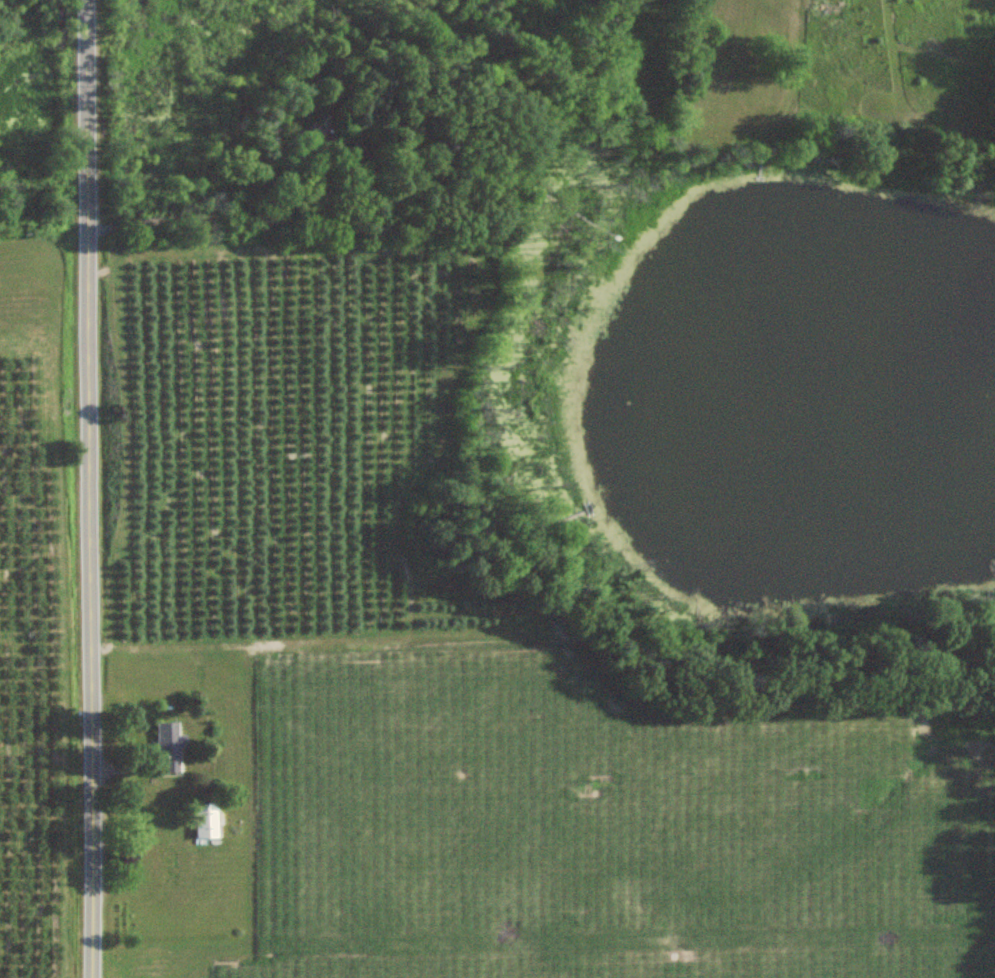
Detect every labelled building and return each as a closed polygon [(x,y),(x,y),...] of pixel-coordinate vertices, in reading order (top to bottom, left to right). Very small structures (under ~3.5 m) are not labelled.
[(155,724),(158,774),(181,772),(178,723),(155,724)] [(195,805),(195,839),(216,839),(216,805),(195,805)]
